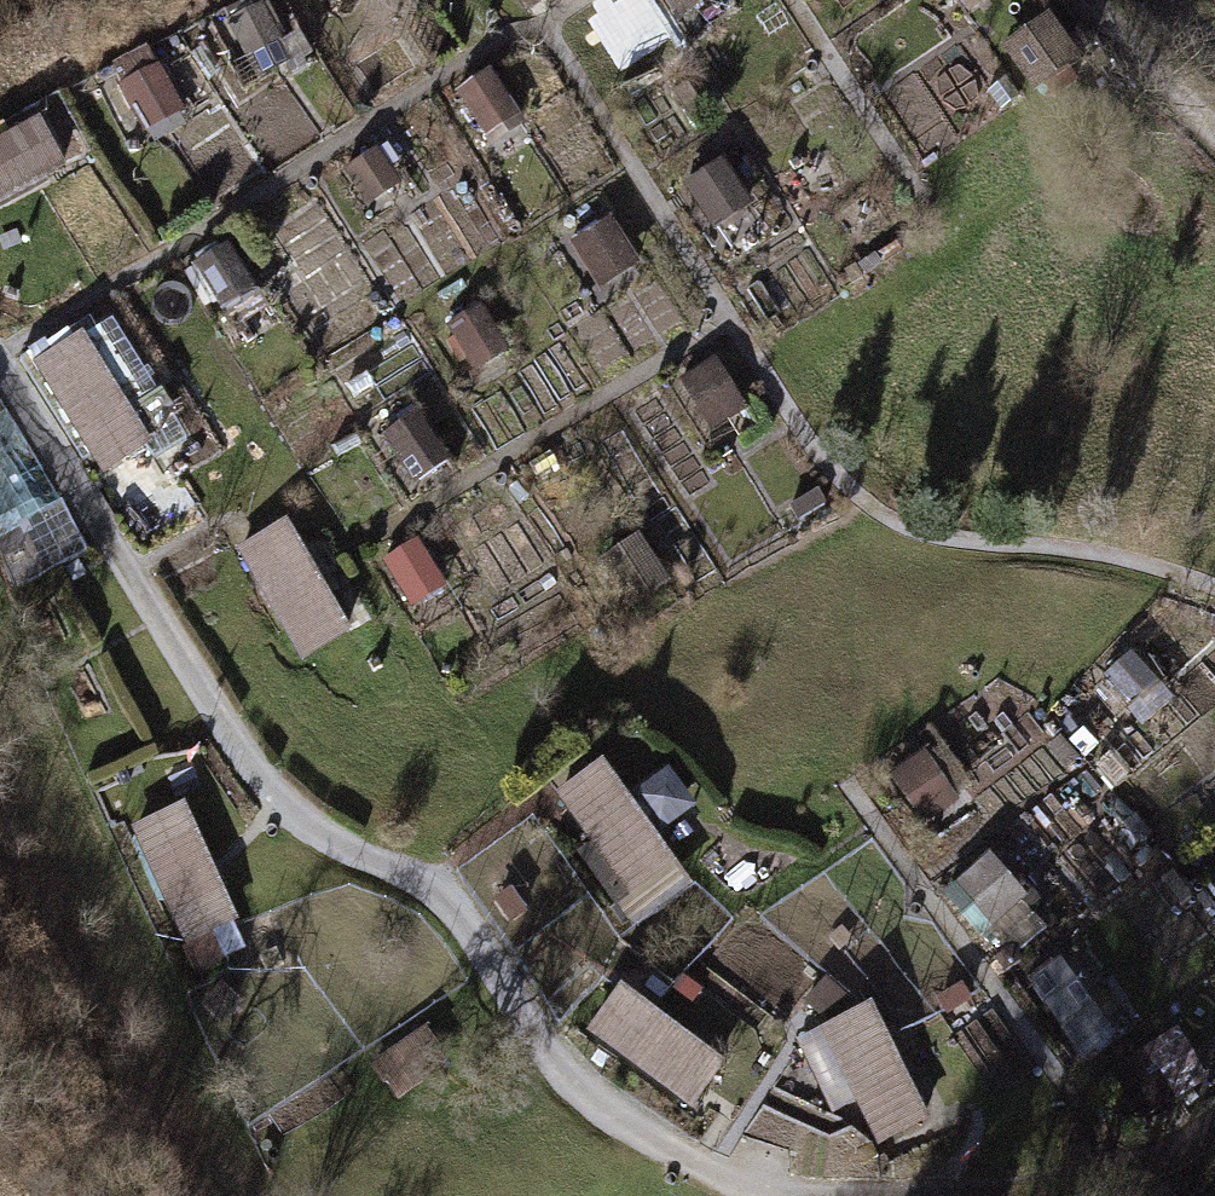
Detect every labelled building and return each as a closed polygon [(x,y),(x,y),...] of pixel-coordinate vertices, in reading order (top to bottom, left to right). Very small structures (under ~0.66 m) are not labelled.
[(526,20),(556,0),(513,0),(526,20)] [(686,20),(713,0),(672,0),(686,20)] [(278,43),(261,11),(229,27),(245,60),(278,43)] [(1051,19),(1002,51),(1035,101),(1084,69),(1051,19)] [(179,110),(157,68),(121,87),(143,129),(179,110)] [(488,74),(456,95),(485,139),(517,118),(488,74)] [(65,172),(33,109),(0,125),(0,204),(65,172)] [(381,151),(345,173),(367,208),(403,185),(381,151)] [(727,167),(685,193),(713,238),(755,213),(727,167)] [(610,226),(572,248),(601,296),(638,273),(610,226)] [(226,247),(192,267),(218,312),(252,292),(226,247)] [(481,310),(447,329),(472,375),(507,356),(481,310)] [(81,336),(31,365),(98,477),(148,447),(81,336)] [(718,356),(679,378),(707,426),(745,404),(718,356)] [(414,407),(376,431),(410,485),(448,461),(414,407)] [(348,635),(285,525),(238,552),(301,662),(348,635)] [(636,533),(596,561),(628,605),(667,578),(636,533)] [(409,545),(378,564),(406,608),(436,589),(409,545)] [(1128,645),(1094,673),(1123,708),(1157,679),(1128,645)] [(918,745),(883,771),(921,822),(956,796),(918,745)] [(597,756),(552,789),(626,891),(671,858),(597,756)] [(234,928),(184,807),(130,830),(180,951),(234,928)] [(988,850),(949,884),(985,924),(1023,890),(988,850)] [(1057,953),(1024,976),(1057,1024),(1090,1001),(1057,953)] [(720,1059),(617,982),(584,1026),(687,1103),(720,1059)] [(922,1115),(866,1000),(816,1024),(872,1139),(922,1115)]
